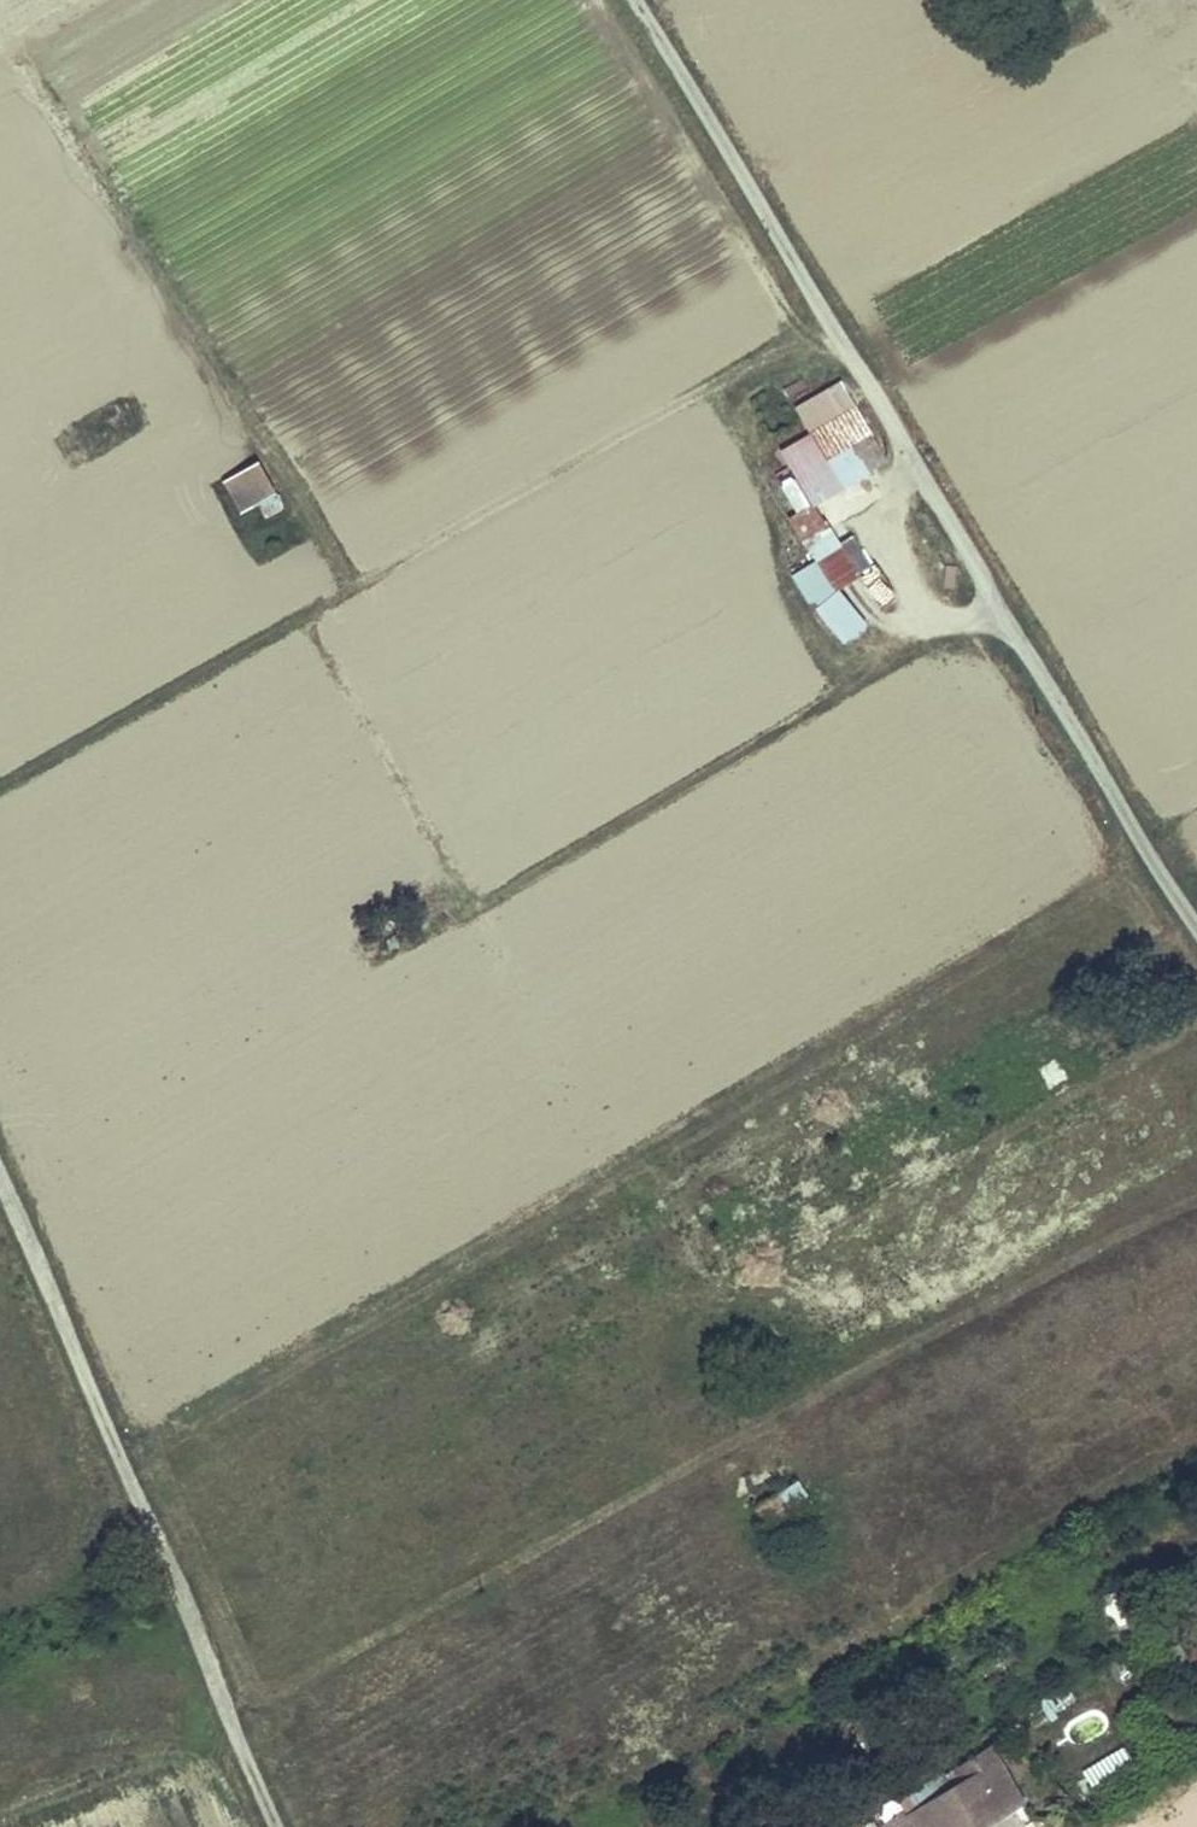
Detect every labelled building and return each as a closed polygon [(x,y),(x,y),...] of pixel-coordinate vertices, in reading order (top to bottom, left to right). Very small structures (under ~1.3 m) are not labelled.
[(797,408),(811,431),(856,406),(841,382),(797,408)] [(873,435),(856,406),(811,431),(781,450),(810,500),(814,506),(869,474),(867,470),(853,448),(873,435)] [(111,424),(117,435),(128,427),(122,417),(111,424)] [(853,448),(867,470),(887,458),(873,435),(853,448)] [(259,504),(277,493),(260,464),(227,483),(244,513),(259,504)] [(285,507),(277,493),(259,504),(267,518),(285,507)] [(859,577),(814,506),(810,500),(788,515),(836,591),(859,577)] [(853,582),(845,586),(868,625),(884,616),(869,592),(861,596),(853,582)] [(859,626),(836,591),(813,605),(836,641),(859,626)] [(382,936),(377,927),(364,935),(370,944),(382,936)] [(810,1506),(796,1483),(780,1493),(793,1517),(810,1506)] [(761,1506),(774,1529),(792,1518),(793,1517),(780,1493),(761,1506)] [(1180,1645),(1173,1635),(1158,1643),(1166,1654),(1180,1645)] [(1186,1687),(1196,1679),(1196,1670),(1187,1655),(1180,1645),(1166,1654),(1186,1687)] [(1187,1655),(1196,1670),(1196,1648),(1187,1655)] [(1078,1691),(1074,1684),(1060,1692),(1065,1699),(1078,1691)] [(1063,1714),(1055,1699),(1040,1709),(1048,1723),(1063,1714)] [(1025,1802),(991,1747),(958,1768),(966,1782),(908,1817),(905,1813),(886,1825),(887,1826),(983,1826),(1025,1802)] [(1133,1763),(1124,1748),(1079,1776),(1088,1790),(1133,1763)]
